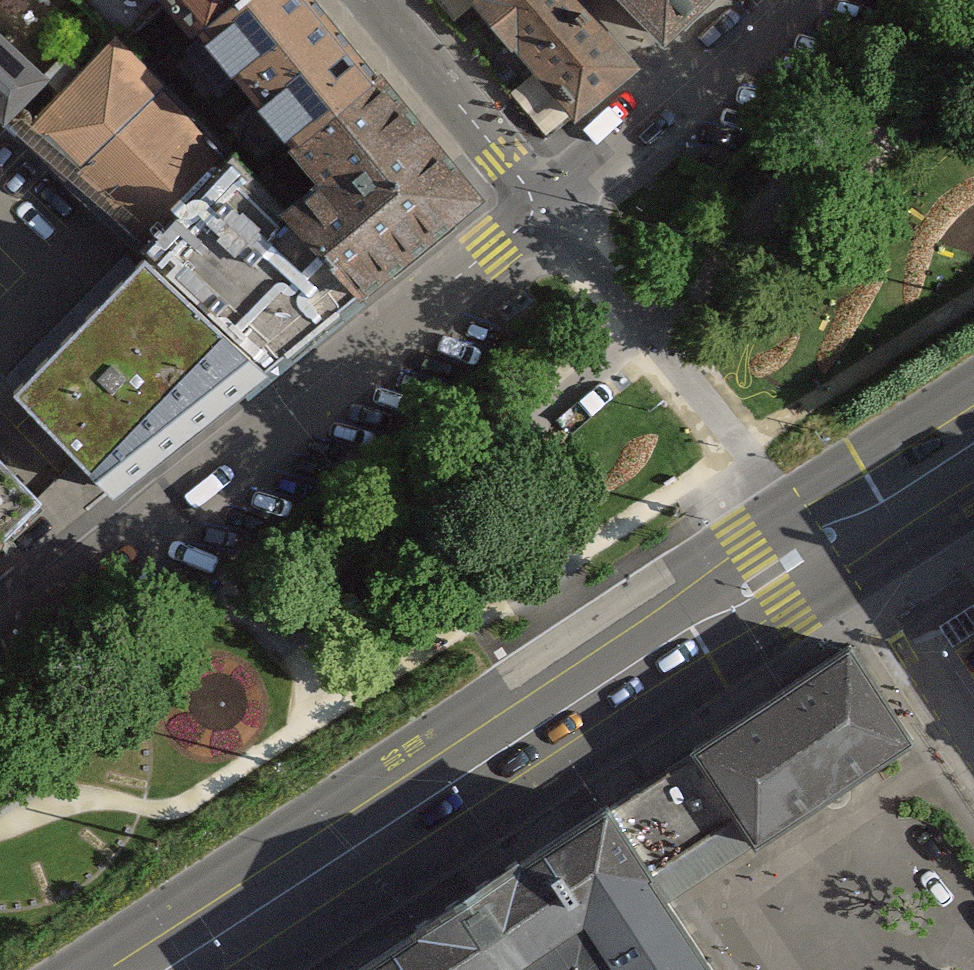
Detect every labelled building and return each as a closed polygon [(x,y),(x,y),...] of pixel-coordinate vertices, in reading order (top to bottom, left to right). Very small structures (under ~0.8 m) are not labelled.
[(116,34),(122,42),(167,0),(81,0),(116,34)] [(198,29),(234,0),(174,0),(198,29)] [(198,29),(293,148),(379,77),(314,0),(234,0),(198,29)] [(577,0),(478,0),(477,1),(486,12),(474,23),(490,42),(503,33),(512,44),(516,41),(576,115),(634,67),(577,0)] [(664,38),(704,0),(628,0),(664,38)] [(150,254),(143,259),(267,368),(362,290),(325,252),(253,179),(122,42),(116,34),(18,134),(150,254)] [(6,117),(46,77),(0,35),(0,112),(6,117)] [(379,77),(293,148),(321,182),(302,197),(274,163),(253,179),(325,252),(362,290),(479,196),(379,77)] [(143,259),(15,387),(108,492),(267,368),(143,259)] [(40,502),(0,465),(0,539),(40,502)] [(350,969),(732,969),(671,881),(752,827),(779,867),(932,763),(849,641),(350,969)]
